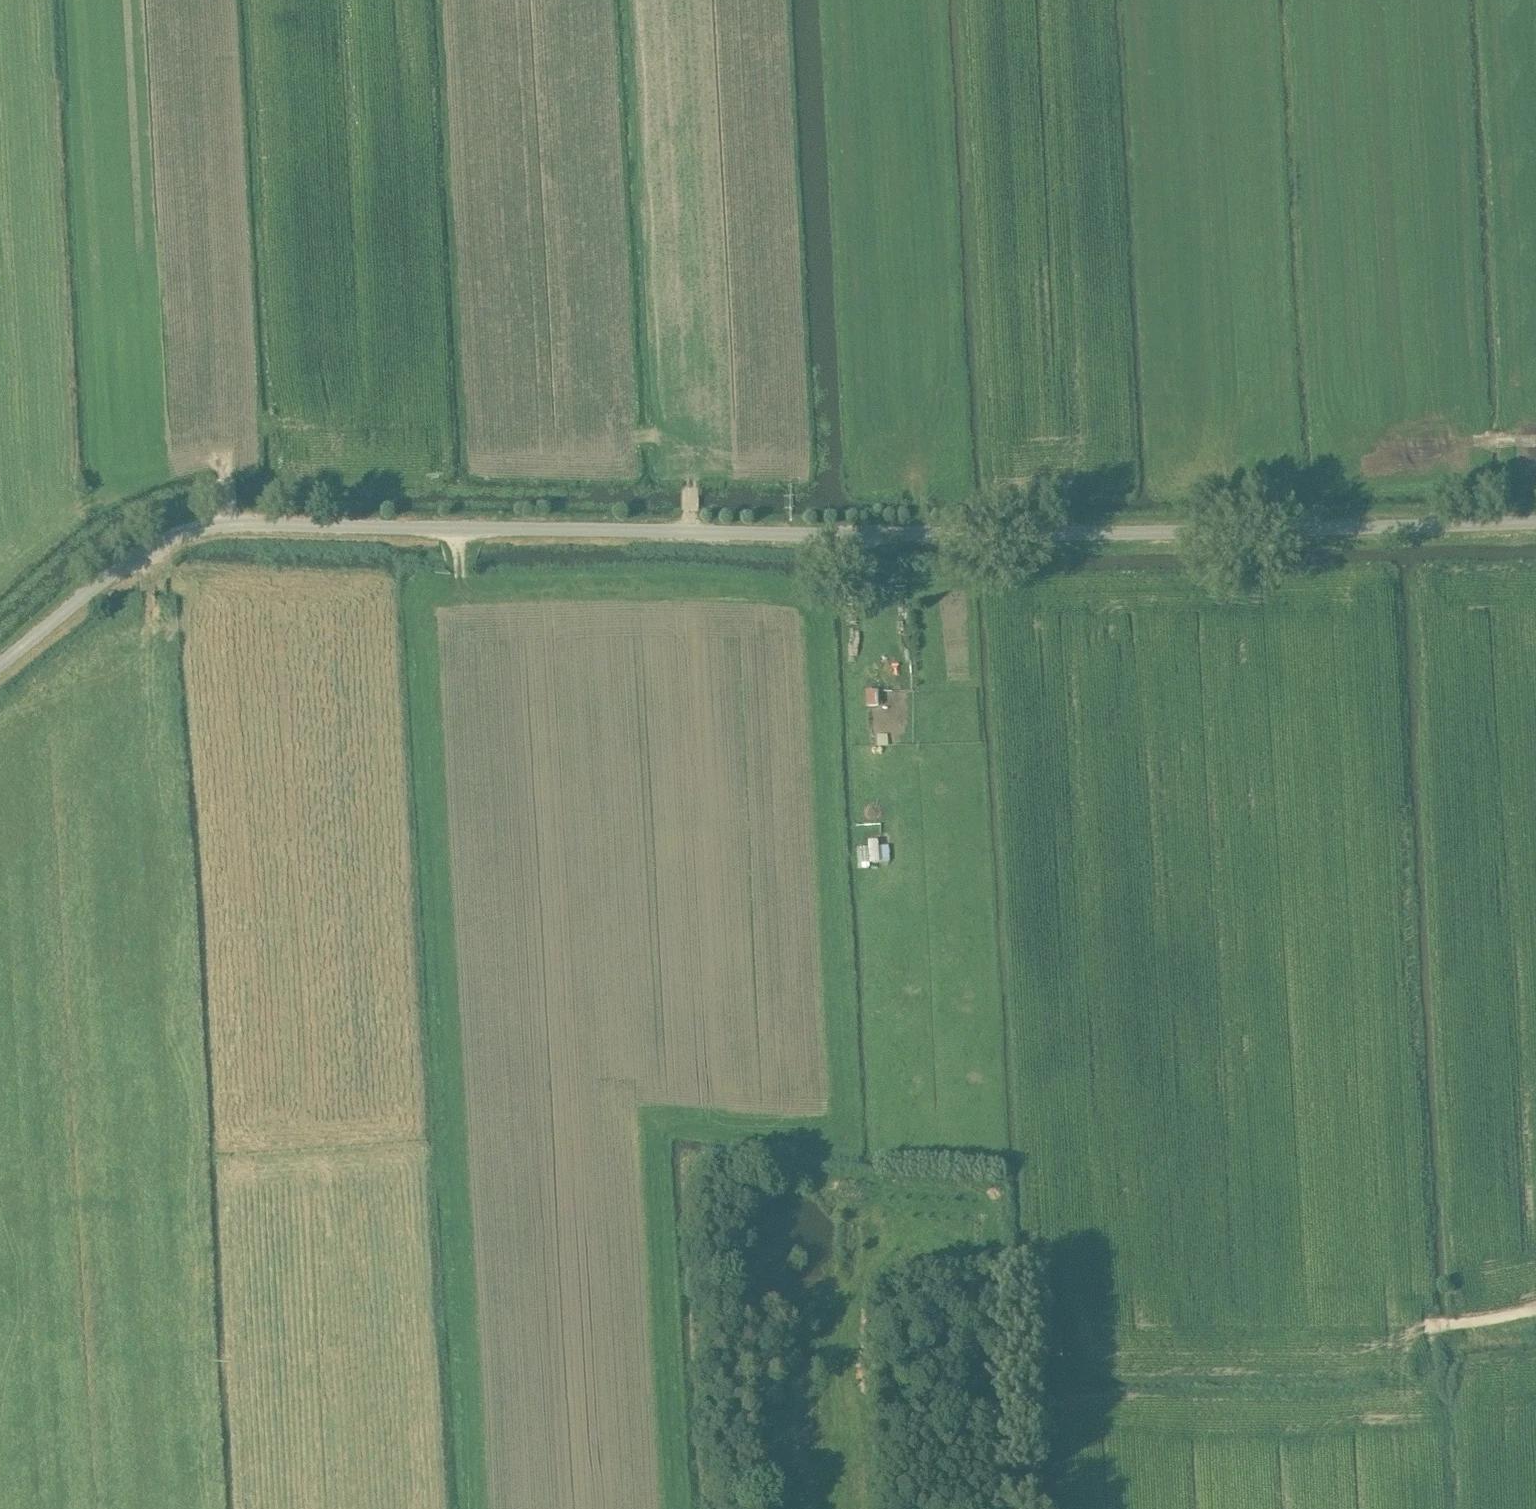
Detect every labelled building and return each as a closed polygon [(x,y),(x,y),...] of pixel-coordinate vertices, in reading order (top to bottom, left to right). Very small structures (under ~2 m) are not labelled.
[(877,691),(867,691),(867,707),(878,706),(877,691)] [(878,841),(868,841),(869,848),(870,862),(879,862),(878,841)] [(869,848),(857,848),(858,867),(870,867),(870,862),(869,848)]
